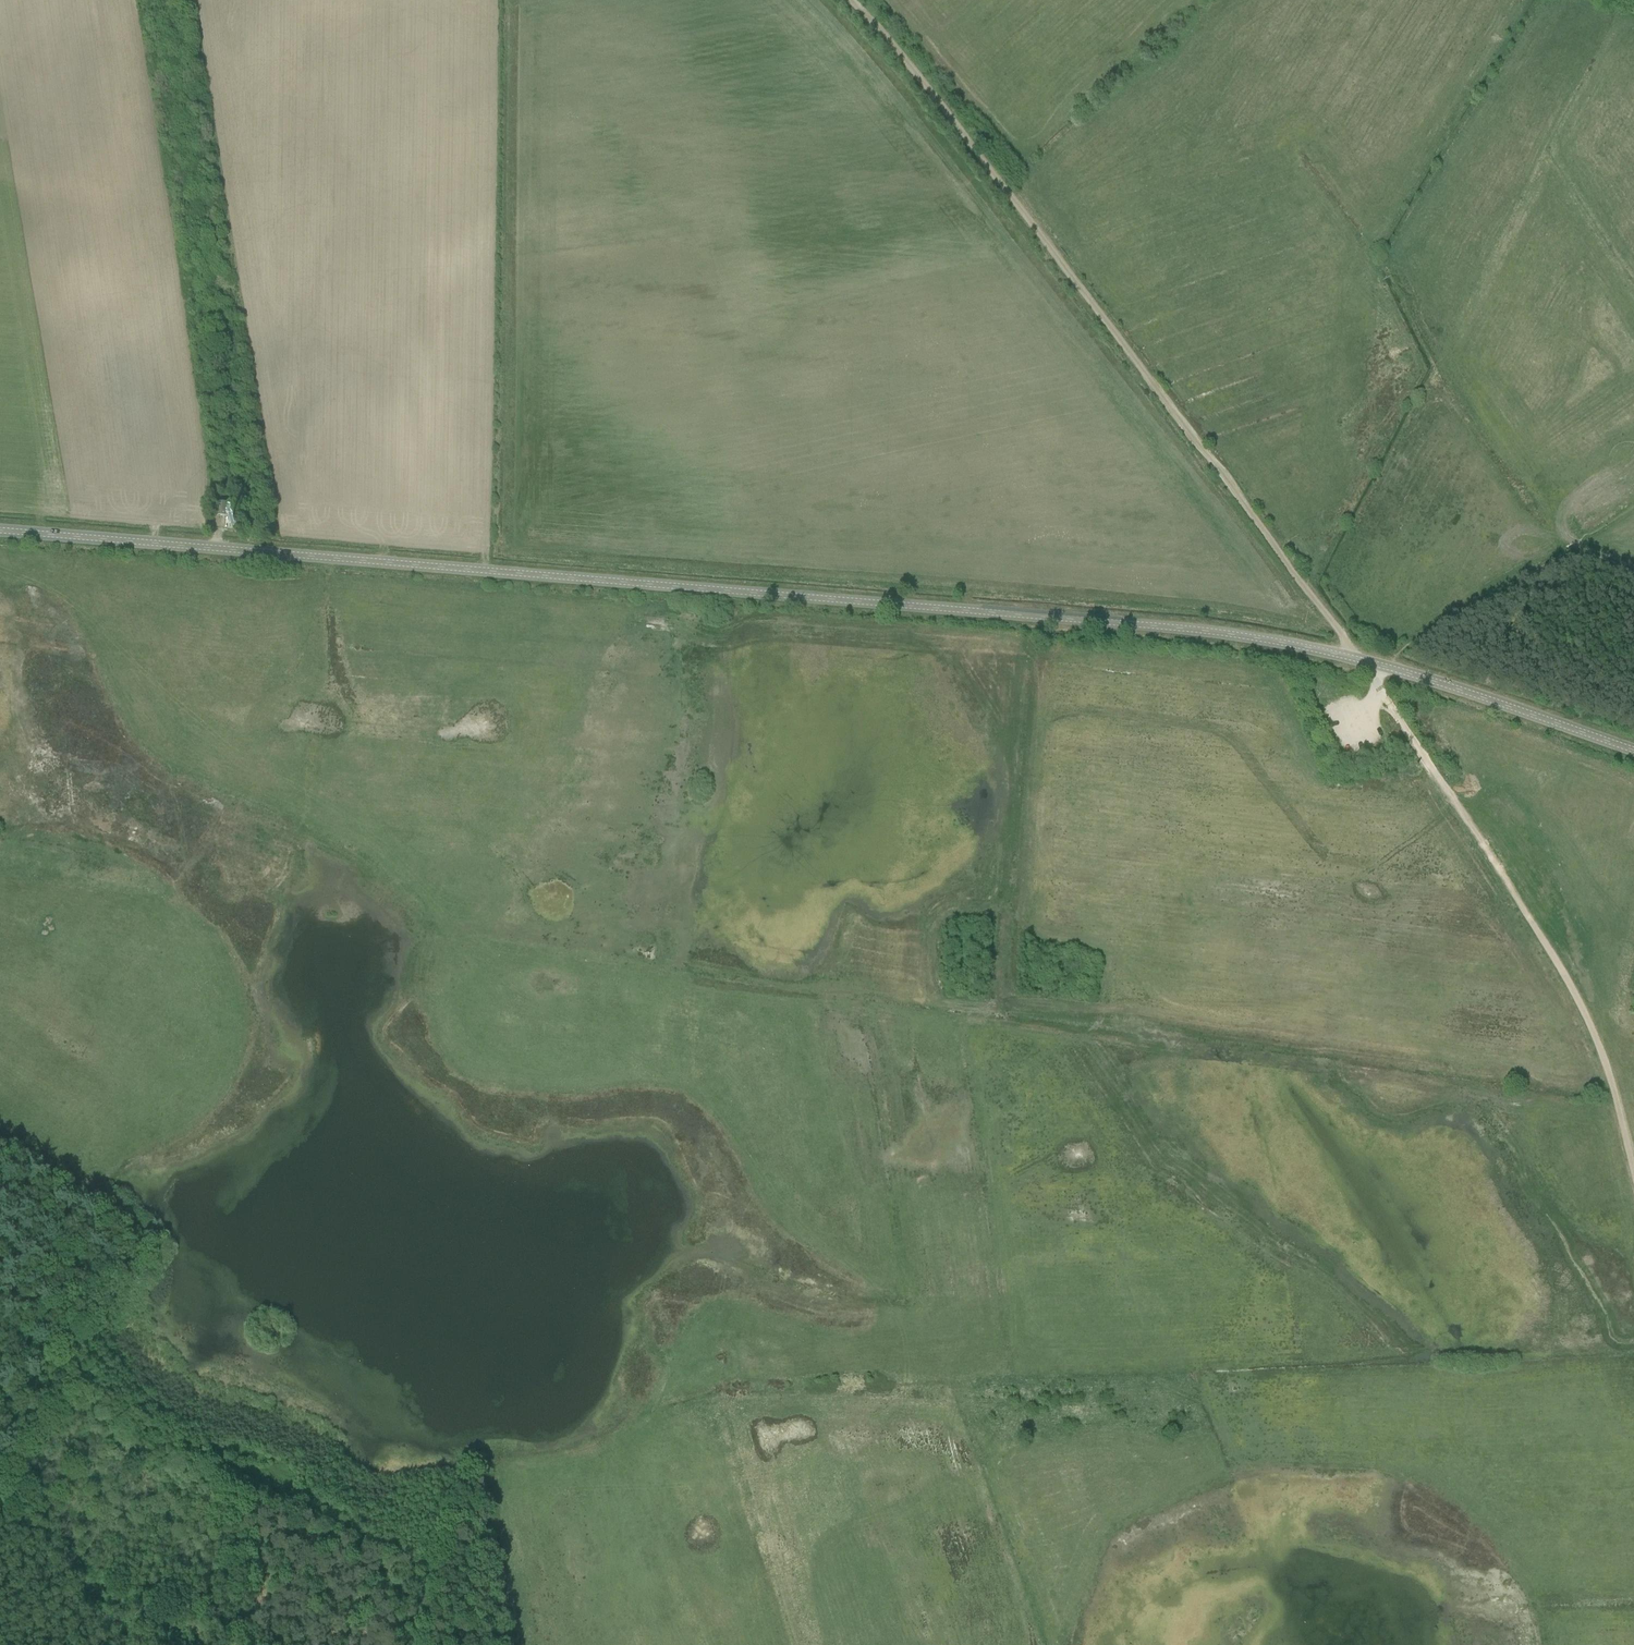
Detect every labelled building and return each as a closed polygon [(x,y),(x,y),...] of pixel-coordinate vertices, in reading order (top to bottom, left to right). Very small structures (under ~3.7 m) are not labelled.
[(215,515),(230,517),(231,503),(216,502),(215,515)]
